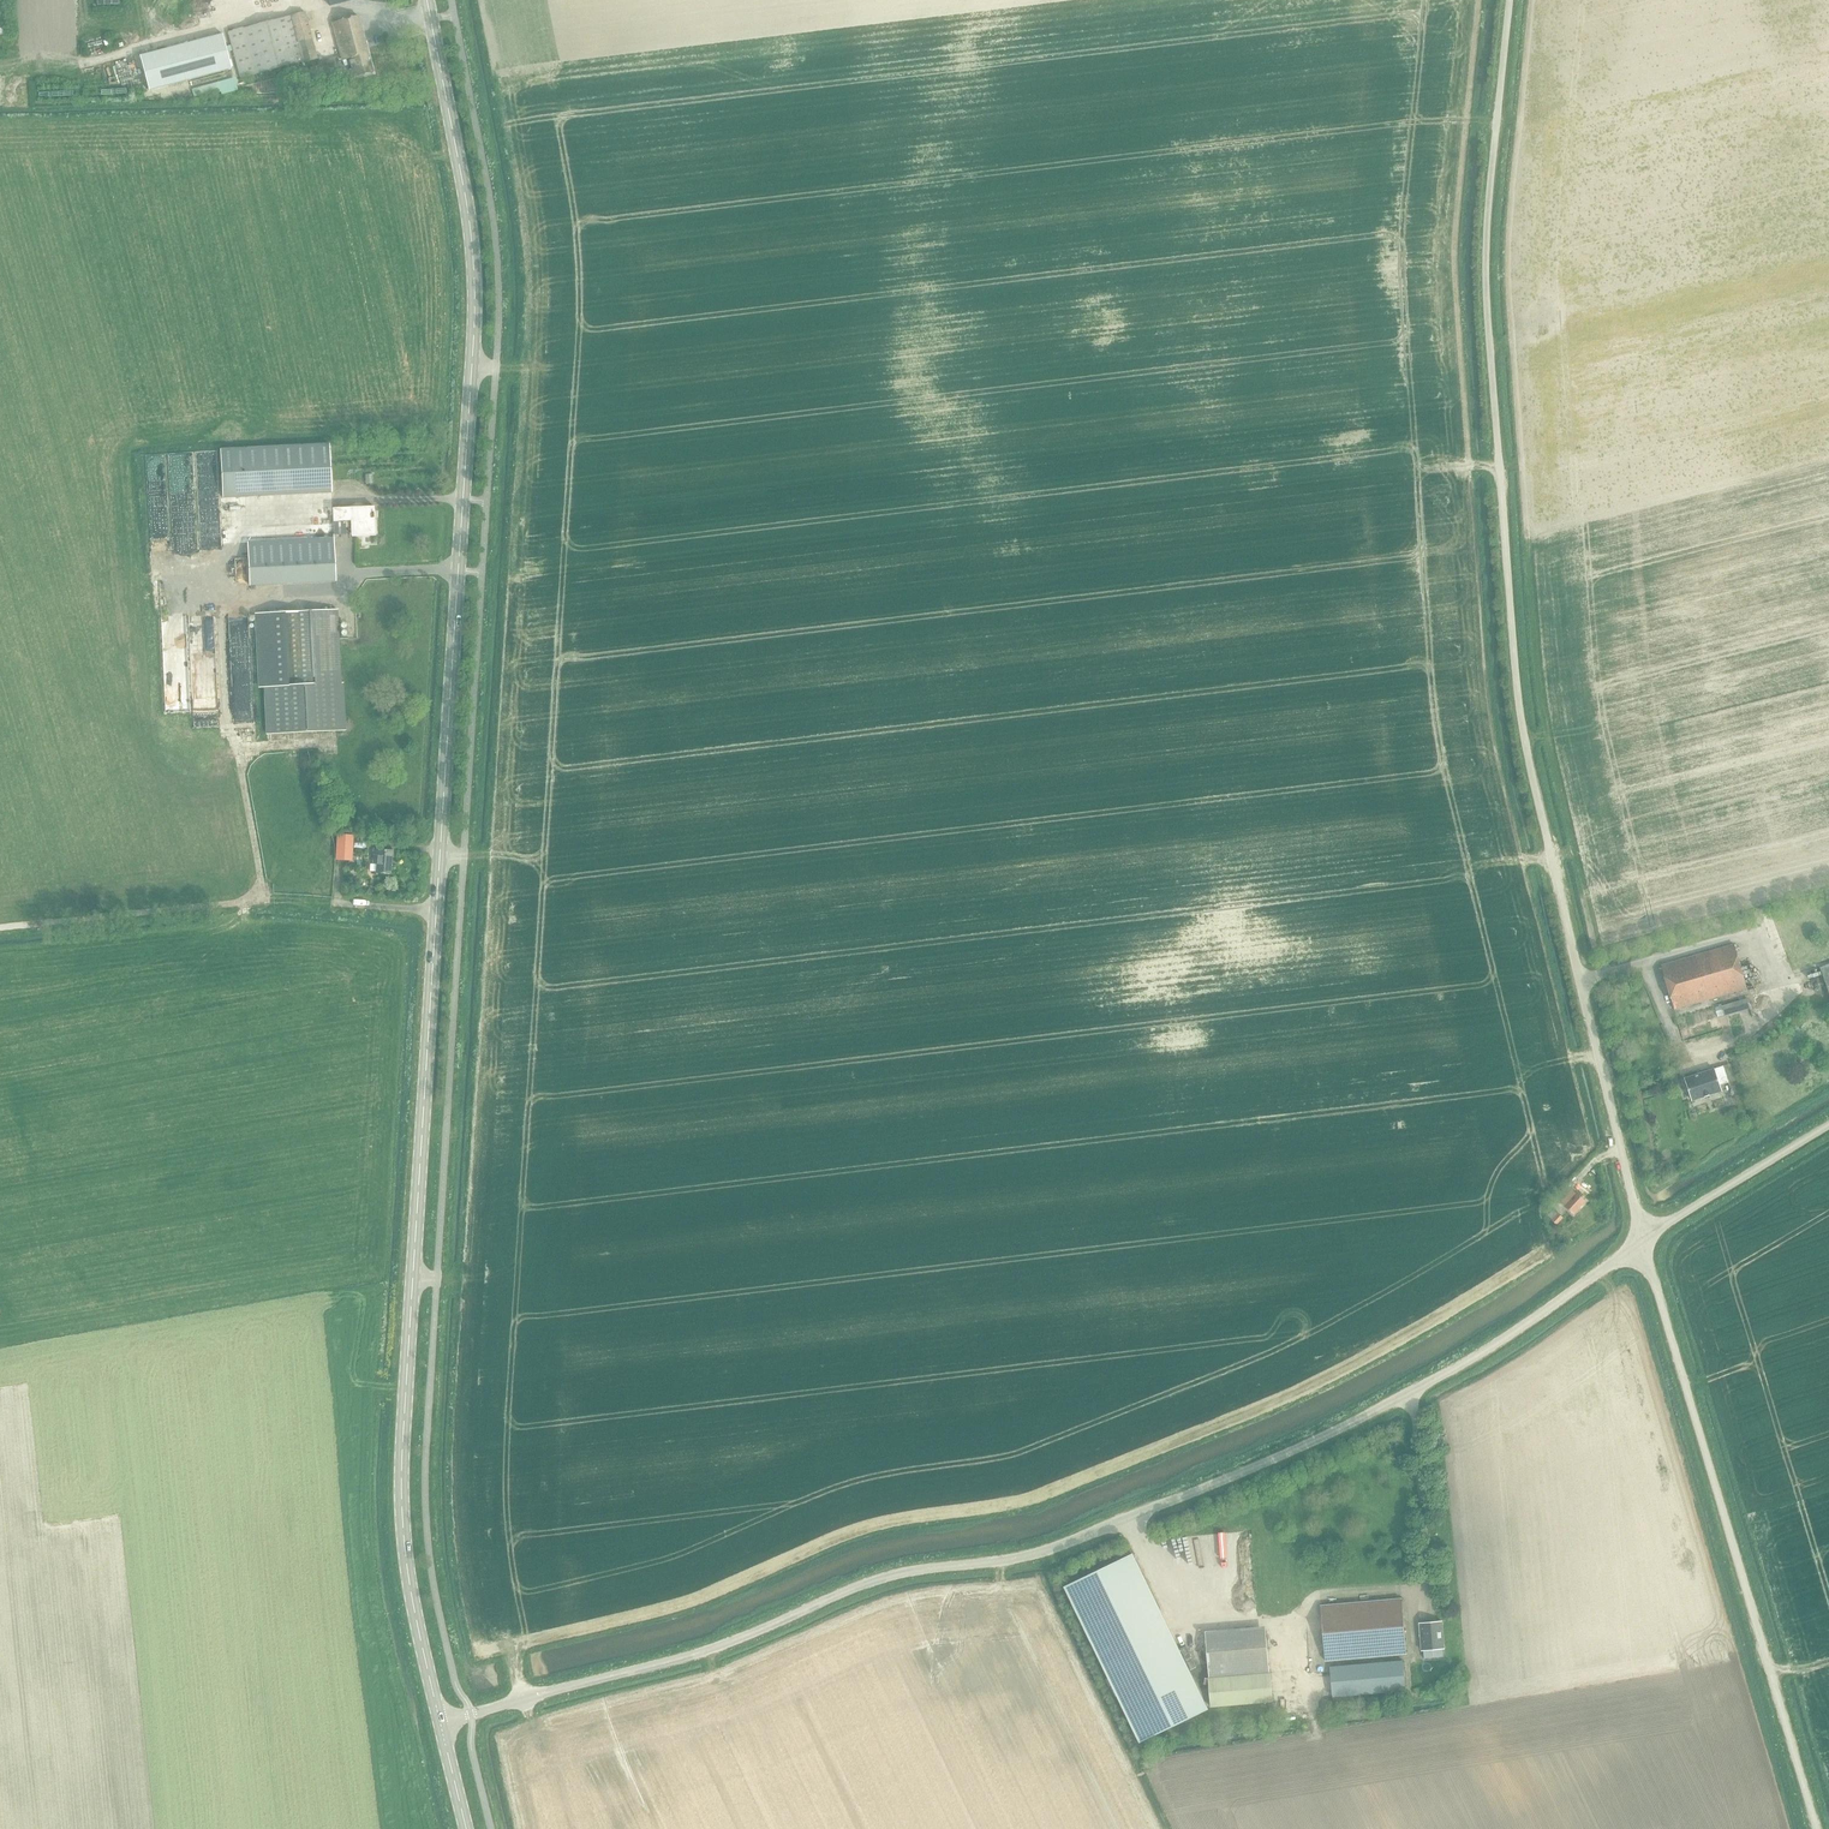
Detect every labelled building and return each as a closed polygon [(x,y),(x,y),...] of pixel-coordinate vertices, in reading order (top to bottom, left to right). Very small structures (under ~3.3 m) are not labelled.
[(255,74),(256,80),(303,68),(301,63),(317,58),(305,11),(227,31),(239,78),(255,74)] [(184,37),(185,42),(225,30),(221,16),(208,20),(207,17),(162,30),(166,43),(184,37)] [(357,16),(337,23),(332,23),(343,66),(346,65),(346,67),(349,65),(352,77),(371,73),(357,16)] [(231,68),(222,34),(139,56),(149,90),(231,68)] [(316,60),(316,61),(319,70),(342,65),(340,59),(336,60),(335,56),(316,60)] [(308,74),(299,76),(301,83),(310,80),(308,74)] [(191,88),(194,98),(225,90),(223,80),(191,88)] [(194,444),(170,445),(172,482),(174,482),(176,537),(197,536),(194,444)] [(222,497),(331,492),(329,444),(220,449),(222,497)] [(332,508),(333,535),(346,534),(345,527),(350,527),(351,534),(372,533),(371,519),(374,519),(374,506),(332,508)] [(170,524),(154,523),(153,544),(169,544),(170,524)] [(277,534),(289,532),(288,525),(276,526),(277,534)] [(336,581),(334,538),(247,542),(249,585),(336,581)] [(264,687),(265,687),(341,682),(337,610),(282,612),(256,613),(260,687),(264,687)] [(344,682),(341,682),(265,687),(264,687),(266,734),(347,729),(344,682)] [(259,707),(258,698),(250,699),(251,707),(259,707)] [(352,860),(353,836),(338,835),(337,860),(352,860)] [(375,873),(390,874),(392,850),(374,848),(372,864),(376,864),(375,873)] [(1661,965),(1674,1009),(1747,988),(1734,944),(1661,965)] [(1828,993),(1828,964),(1819,967),(1828,993)] [(1724,1014),(1724,1015),(1750,1008),(1747,998),(1715,1008),(1717,1016),(1724,1014)] [(1696,1046),(1717,1044),(1715,1028),(1696,1030),(1697,1040),(1696,1040),(1696,1046)] [(1719,1085),(1729,1082),(1723,1065),(1714,1068),(1685,1078),(1692,1100),(1721,1091),(1719,1085)] [(1560,1201),(1573,1214),(1585,1201),(1572,1188),(1560,1201)] [(1551,1219),(1556,1224),(1565,1215),(1559,1210),(1551,1219)] [(1221,1568),(1217,1536),(1191,1540),(1195,1571),(1221,1568)] [(1067,1588),(1140,1739),(1206,1708),(1132,1557),(1067,1588)] [(1239,1570),(1239,1584),(1252,1583),(1252,1570),(1239,1570)] [(1320,1605),(1325,1660),(1406,1653),(1401,1598),(1320,1605)] [(1419,1623),(1421,1650),(1444,1648),(1442,1621),(1419,1623)] [(1203,1635),(1209,1707),(1270,1702),(1264,1629),(1203,1635)] [(1330,1667),(1332,1696),(1405,1690),(1402,1661),(1330,1667)]
